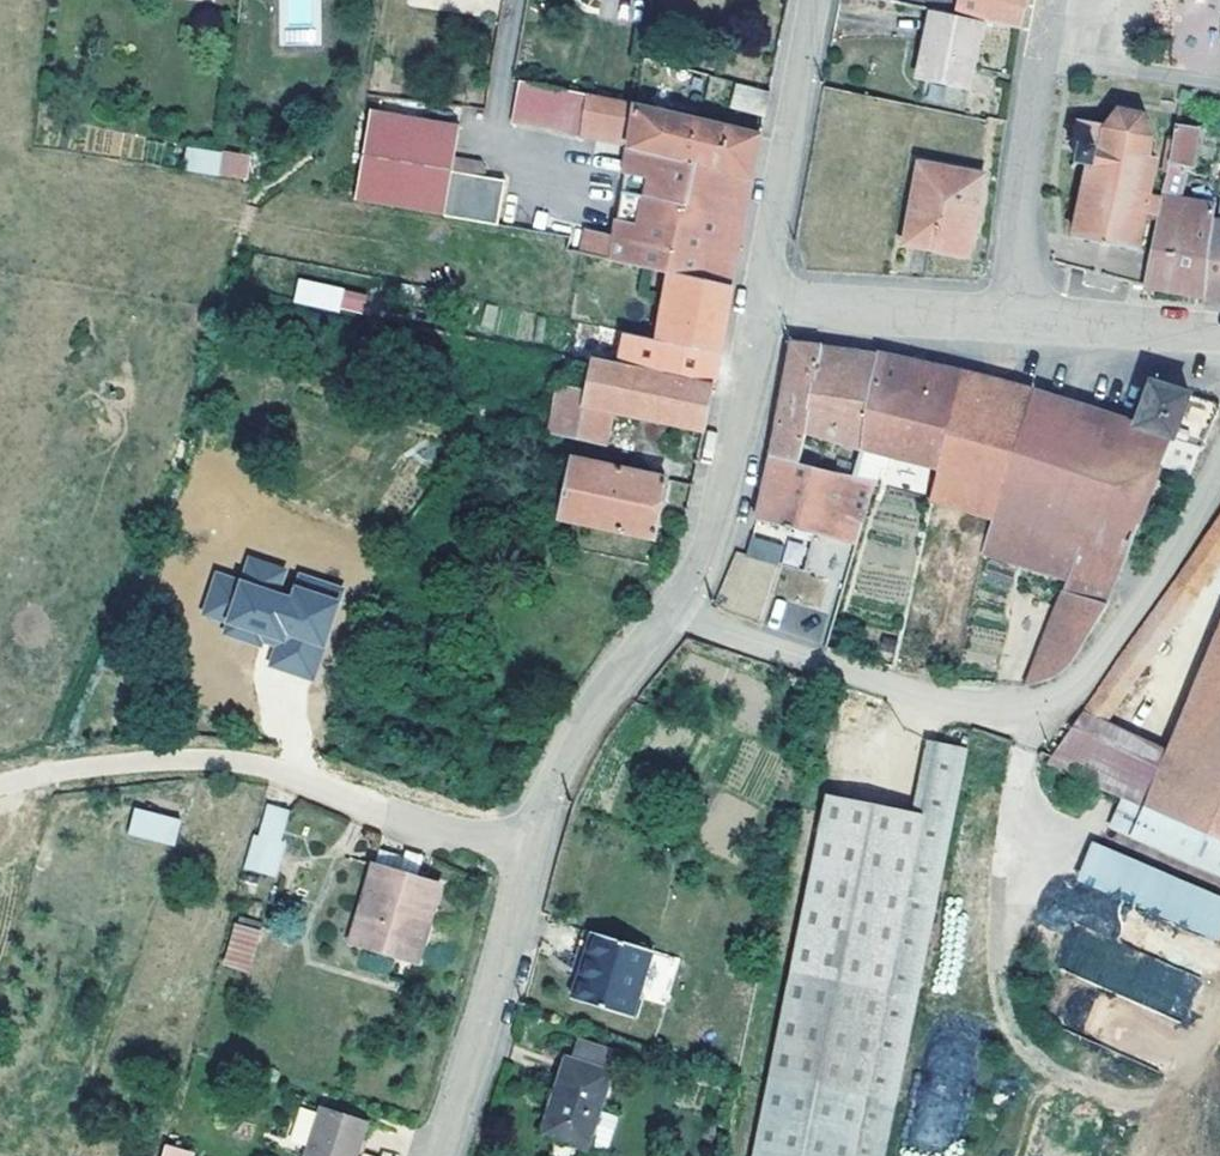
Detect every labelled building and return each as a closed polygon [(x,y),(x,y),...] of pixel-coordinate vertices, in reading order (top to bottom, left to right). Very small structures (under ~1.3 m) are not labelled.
[(1023,0),(983,0),(978,20),(1016,28),(1023,0)] [(964,87),(978,20),(929,9),(916,76),(964,87)] [(742,218),(758,134),(633,103),(515,78),(512,92),(508,122),(513,122),(516,123),(581,133),(584,113),(630,120),(612,235),(580,230),(577,253),(578,254),(650,269),(666,273),(728,287),(742,218)] [(761,116),(767,91),(734,82),(728,107),(761,116)] [(1141,212),(1156,216),(1161,196),(1146,192),(1155,148),(1147,147),(1148,138),(1139,115),(1115,110),(1103,124),(1075,119),(1069,150),(1073,151),(1072,161),(1068,164),(1071,167),(1075,163),(1086,164),(1071,235),(1133,248),(1141,212)] [(493,224),(499,182),(484,180),(485,173),(482,162),(455,159),(459,127),(363,113),(349,200),(446,216),(493,224)] [(1193,130),(1173,127),(1168,161),(1188,165),(1193,130)] [(219,153),(184,148),(181,168),(216,174),(219,153)] [(247,163),(221,158),(218,180),(245,185),(247,163)] [(903,242),(958,253),(964,220),(972,222),(981,176),(918,164),(903,242)] [(1183,170),(1167,168),(1161,196),(1156,216),(1143,282),(1167,290),(1201,297),(1209,220),(1211,205),(1179,199),(1183,170)] [(505,183),(499,182),(493,224),(500,226),(505,183)] [(966,254),(972,222),(964,220),(958,253),(966,254)] [(1209,220),(1201,297),(1219,300),(1219,221),(1209,220)] [(721,327),(728,287),(666,273),(662,294),(655,337),(716,351),(721,327)] [(293,304),(364,314),(367,290),(296,280),(293,304)] [(712,371),(716,351),(655,337),(623,330),(620,349),(614,348),(612,355),(618,357),(616,363),(710,382),(712,371)] [(798,461),(805,431),(819,346),(790,342),(776,417),(769,455),(798,461)] [(859,450),(874,353),(843,349),(819,346),(805,431),(859,450)] [(884,456),(936,468),(962,373),(914,362),(874,353),(859,450),(849,475),(871,481),(875,468),(881,469),(884,456)] [(701,429),(710,382),(616,363),(610,362),(590,358),(589,360),(584,389),(582,402),(553,397),(547,430),(602,442),(610,410),(701,429)] [(962,373),(936,468),(927,499),(989,518),(1017,410),(1053,419),(1059,399),(1010,385),(962,373)] [(1133,424),(1198,447),(1217,403),(1177,390),(1149,381),(1133,424)] [(582,402),(584,389),(557,383),(553,397),(582,402)] [(1017,410),(989,518),(987,526),(980,551),(1069,578),(1092,585),(1100,567),(1117,572),(1122,558),(1158,465),(1185,475),(1198,447),(1133,424),(1089,409),(1059,399),(1053,419),(1017,410)] [(871,481),(849,475),(798,461),(769,455),(754,518),(831,539),(833,534),(855,540),(871,481)] [(569,465),(558,518),(652,537),(664,478),(570,459),(569,465)] [(1201,547),(1056,754),(1050,764),(1134,801),(1219,839),(1219,631),(1167,761),(1115,728),(1219,574),(1219,519),(1201,547)] [(749,537),(744,554),(754,558),(774,564),(779,544),(749,537)] [(786,541),(781,562),(799,566),(804,545),(786,541)] [(248,556),(240,580),(280,593),(287,569),(248,556)] [(1069,619),(1090,628),(1108,598),(1117,572),(1100,567),(1092,585),(1088,595),(1083,594),(1069,619)] [(201,616),(225,624),(240,580),(215,572),(201,616)] [(300,574),(296,585),(341,600),(345,589),(300,574)] [(1088,595),(1092,585),(1069,578),(1024,685),(1043,680),(1056,673),(1068,664),(1090,628),(1069,619),(1083,594),(1088,595)] [(240,580),(225,624),(265,637),(277,641),(284,643),(286,637),(324,649),(325,650),(341,600),(296,585),(293,584),(289,596),(280,593),(240,580)] [(262,647),(265,637),(225,624),(222,633),(262,647)] [(314,680),(324,649),(286,637),(284,643),(277,641),(269,665),(314,680)] [(968,754),(935,746),(922,817),(818,796),(785,949),(745,1155),(887,1155),(968,754)] [(1134,801),(1120,832),(1219,876),(1219,839),(1134,801)] [(262,836),(253,869),(273,875),(284,842),(278,841),(286,811),(266,805),(257,835),(262,836)] [(178,819),(132,808),(126,832),(171,844),(178,819)] [(262,836),(257,835),(251,833),(241,865),(253,869),(262,836)] [(1219,938),(1219,890),(1088,845),(1073,888),(1219,938)] [(378,849),(373,865),(414,877),(422,857),(403,850),(401,857),(378,849)] [(414,877),(373,865),(349,941),(414,962),(438,885),(414,877)] [(1068,933),(1053,968),(1183,1022),(1202,976),(1113,940),(1127,905),(1053,874),(1035,919),(1068,933)] [(245,968),(258,923),(236,917),(223,962),(245,968)] [(649,950),(589,932),(570,998),(630,1017),(635,996),(649,950)] [(667,1004),(679,957),(653,950),(641,997),(667,1004)] [(577,1041),(570,1060),(589,1066),(596,1047),(577,1041)] [(570,1060),(564,1058),(538,1132),(553,1138),(547,1155),(597,1155),(599,1151),(605,1153),(617,1115),(597,1108),(608,1073),(589,1066),(570,1060)] [(363,1122),(320,1108),(304,1155),(352,1155),(363,1122)] [(187,1153),(162,1146),(159,1155),(186,1155),(187,1153)]
